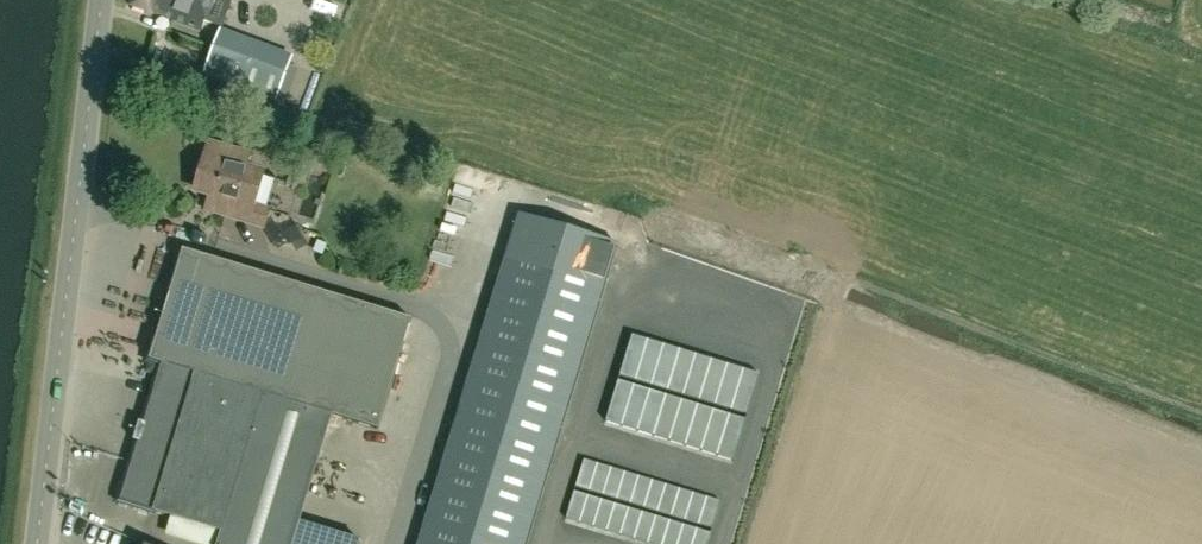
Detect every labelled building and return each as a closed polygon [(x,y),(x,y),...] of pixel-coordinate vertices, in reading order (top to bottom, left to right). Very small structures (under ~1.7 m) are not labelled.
[(128,6),(154,14),(154,13),(199,29),(210,0),(130,0),(128,6)] [(276,101),(290,65),(220,38),(206,74),(276,101)] [(263,226),(268,210),(252,205),(261,174),(245,169),(249,154),(210,142),(195,190),(229,200),(225,215),(263,226)] [(495,204),(501,179),(472,173),(467,198),(495,204)] [(617,245),(518,215),(417,543),(525,543),(617,245)] [(378,429),(411,319),(184,249),(150,359),(161,363),(119,500),(221,531),(263,394),(332,415),(378,429)] [(632,336),(620,376),(635,381),(635,380),(647,341),(632,336)] [(647,341),(635,380),(651,386),(663,346),(647,341)] [(663,346),(651,386),(667,390),(679,351),(663,346)] [(679,351),(667,390),(683,395),(696,356),(679,351)] [(696,356),(683,395),(699,400),(711,361),(696,356)] [(711,361),(699,400),(715,405),(727,366),(711,361)] [(727,366),(715,405),(731,410),(744,371),(727,366)] [(744,371),(731,410),(746,414),(758,375),(744,371)] [(618,382),(606,421),(622,425),(634,387),(618,382)] [(634,387),(622,425),(638,431),(650,392),(634,387)] [(650,392),(638,431),(654,435),(665,397),(650,392)] [(263,394),(221,531),(217,543),(293,543),(299,523),(332,415),(263,394)] [(665,397),(654,435),(670,441),(682,401),(665,397)] [(682,401),(670,441),(686,445),(697,406),(682,401)] [(697,406),(686,445),(701,450),(713,411),(697,406)] [(713,411),(701,450),(717,455),(729,416),(713,411)] [(729,416),(717,455),(732,460),(744,420),(729,416)] [(584,461),(576,487),(589,491),(597,465),(584,461)] [(597,465),(589,491),(603,495),(611,469),(597,465)] [(611,469),(603,495),(617,499),(624,473),(611,469)] [(624,473),(617,499),(630,504),(638,478),(624,473)] [(638,478),(630,504),(644,508),(652,482),(638,478)] [(652,482),(644,508),(658,512),(666,486),(652,482)] [(666,486),(658,512),(671,516),(679,490),(666,486)] [(679,490),(671,516),(685,520),(693,494),(679,490)] [(575,493),(567,519),(579,522),(587,497),(575,493)] [(693,494),(685,520),(699,524),(707,499),(693,494)] [(587,497),(579,522),(593,527),(601,501),(587,497)] [(707,499),(699,524),(712,528),(720,502),(707,499)] [(601,501),(593,527),(607,531),(615,505),(601,501)] [(615,505),(607,531),(620,535),(628,509),(615,505)] [(628,509),(620,535),(634,540),(642,513),(628,509)] [(642,513),(634,540),(648,543),(656,517),(642,513)] [(648,543),(663,543),(670,522),(656,517),(648,543)] [(663,543),(678,543),(683,526),(670,522),(663,543)] [(360,542),(299,523),(293,543),(359,543),(360,542)] [(678,543),(693,543),(697,530),(683,526),(678,543)] [(693,543),(707,543),(710,534),(697,530),(693,543)]
